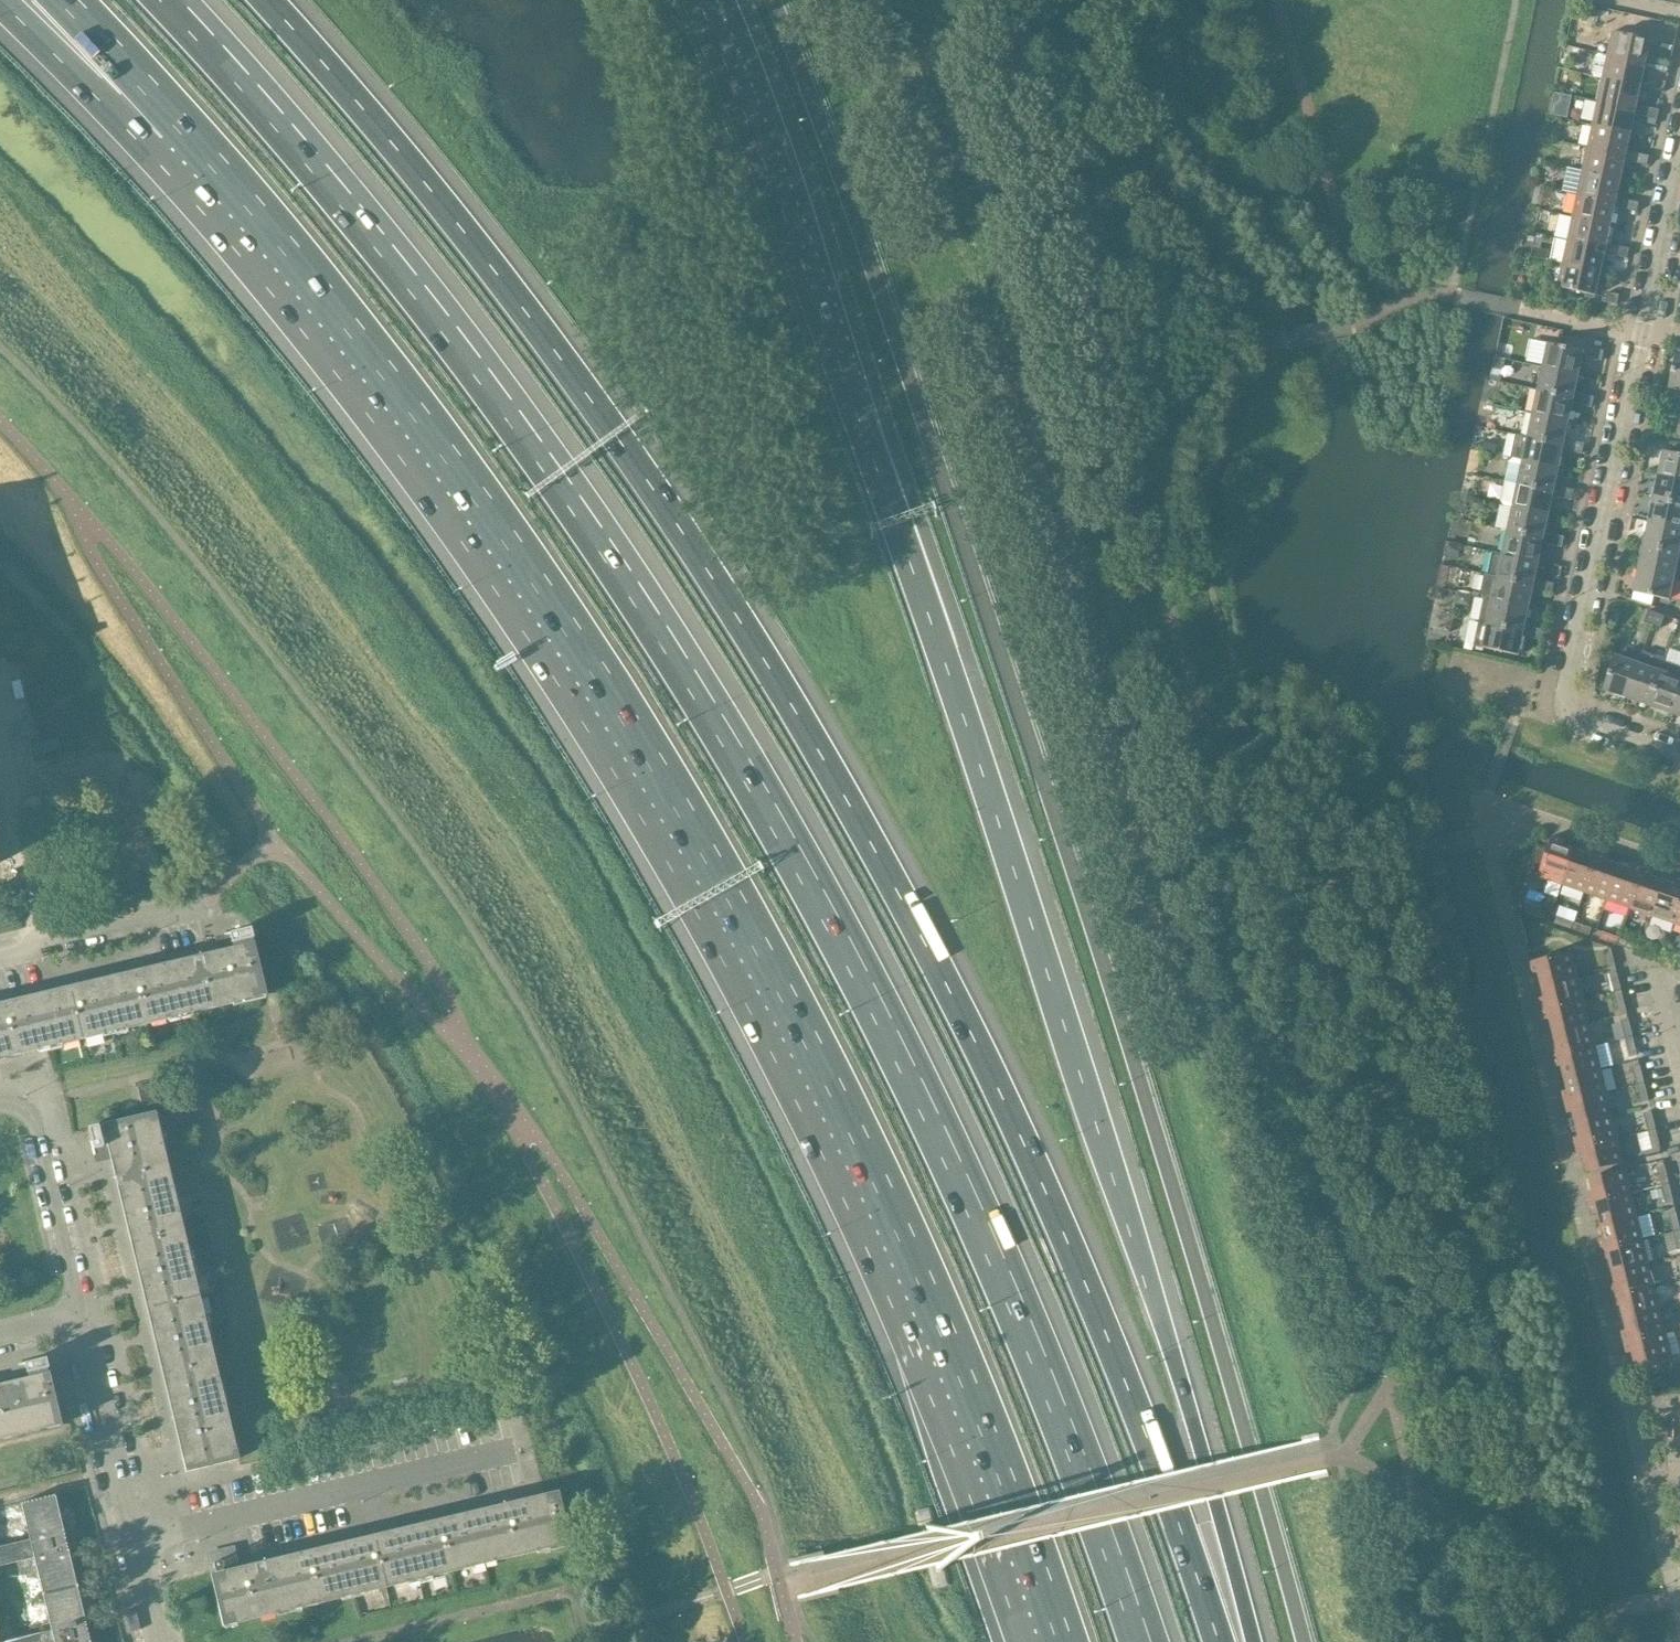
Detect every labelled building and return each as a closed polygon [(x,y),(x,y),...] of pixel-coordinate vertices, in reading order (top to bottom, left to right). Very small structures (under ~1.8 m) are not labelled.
[(1650,40),(1612,32),(1607,56),(1645,64),(1646,59),(1650,40)] [(1645,64),(1607,56),(1602,79),(1640,87),(1644,69),(1655,71),(1657,62),(1646,59),(1645,64)] [(1669,64),(1657,62),(1655,71),(1667,74),(1669,64)] [(1640,87),(1602,79),(1597,102),(1635,110),(1636,106),(1640,87)] [(1556,92),(1554,113),(1570,115),(1573,94),(1556,92)] [(1635,110),(1597,102),(1592,125),(1631,133),(1634,115),(1645,117),(1647,108),(1636,106),(1635,110)] [(1659,110),(1647,108),(1645,117),(1657,120),(1659,110)] [(1631,133),(1592,125),(1587,148),(1625,157),(1627,152),(1631,133)] [(1625,157),(1587,148),(1583,172),(1620,180),(1624,161),(1635,164),(1638,154),(1627,152),(1625,157)] [(1649,157),(1638,154),(1635,164),(1647,166),(1649,157)] [(1620,180),(1583,172),(1578,195),(1616,203),(1617,198),(1620,180)] [(1616,203),(1578,195),(1573,218),(1611,226),(1614,208),(1626,210),(1628,201),(1617,198),(1616,203)] [(1639,203),(1628,201),(1626,210),(1637,213),(1639,203)] [(1611,226),(1573,218),(1568,241),(1606,249),(1607,244),(1611,226)] [(1606,249),(1568,241),(1563,264),(1601,272),(1605,254),(1616,256),(1618,247),(1607,244),(1606,249)] [(1629,249),(1618,247),(1616,256),(1627,259),(1629,249)] [(1601,272),(1563,264),(1557,288),(1595,296),(1601,272)] [(1607,293),(1605,303),(1617,305),(1619,295),(1607,293)] [(1584,351),(1548,344),(1543,368),(1578,375),(1584,351)] [(1604,351),(1593,349),(1591,359),(1602,361),(1604,351)] [(1676,353),(1669,389),(1679,391),(1679,354),(1676,353)] [(1578,375),(1543,368),(1538,391),(1573,399),(1574,394),(1578,375)] [(1499,383),(1501,372),(1493,370),(1490,381),(1499,383)] [(1573,399),(1538,391),(1533,414),(1568,422),(1572,404),(1582,406),(1584,396),(1574,394),(1573,399)] [(1594,398),(1584,396),(1582,406),(1592,408),(1594,398)] [(1568,422),(1533,414),(1528,438),(1563,445),(1564,440),(1568,422)] [(1563,445),(1528,438),(1514,435),(1509,458),(1523,461),(1558,468),(1562,450),(1572,452),(1574,442),(1564,440),(1563,445)] [(1584,444),(1574,442),(1572,452),(1582,454),(1584,444)] [(1664,451),(1659,476),(1679,480),(1679,455),(1664,451)] [(1558,468),(1523,461),(1518,484),(1553,492),(1555,487),(1558,468)] [(1659,476),(1654,499),(1679,504),(1679,480),(1659,476)] [(1553,492),(1518,484),(1513,508),(1548,515),(1552,497),(1562,499),(1564,489),(1555,487),(1553,492)] [(1475,490),(1468,488),(1466,497),(1473,499),(1475,490)] [(1574,491),(1564,489),(1562,499),(1572,501),(1574,491)] [(1654,499),(1649,522),(1679,529),(1679,504),(1654,499)] [(1548,515),(1513,508),(1508,531),(1543,539),(1544,533),(1548,515)] [(1649,522),(1644,545),(1679,553),(1679,529),(1649,522)] [(1543,539),(1508,531),(1503,554),(1538,562),(1542,544),(1552,546),(1554,536),(1544,533),(1543,539)] [(1564,538),(1554,536),(1552,546),(1562,548),(1564,538)] [(1468,540),(1466,547),(1477,549),(1479,542),(1468,540)] [(1644,545),(1639,569),(1674,576),(1679,578),(1679,553),(1644,545)] [(1538,562),(1503,554),(1498,578),(1533,585),(1535,580),(1538,562)] [(1674,576),(1639,569),(1634,593),(1669,600),(1674,576)] [(1533,585),(1498,578),(1485,575),(1481,594),(1484,599),(1528,609),(1532,590),(1542,592),(1544,582),(1535,580),(1533,585)] [(1554,584),(1544,582),(1542,592),(1552,594),(1554,584)] [(1528,609),(1484,599),(1479,623),(1523,632),(1524,627),(1528,609)] [(1656,613),(1648,611),(1644,623),(1652,626),(1656,613)] [(1665,616),(1656,613),(1652,626),(1660,629),(1665,616)] [(1523,632),(1479,623),(1474,646),(1518,656),(1522,637),(1532,639),(1534,629),(1524,627),(1523,632)] [(1544,631),(1534,629),(1532,639),(1542,641),(1544,631)] [(1667,662),(1679,664),(1679,651),(1670,649),(1667,662)] [(1643,652),(1639,664),(1627,698),(1649,706),(1661,672),(1665,660),(1643,652)] [(1639,664),(1615,656),(1603,690),(1627,698),(1639,664)] [(1661,672),(1649,706),(1672,714),(1679,690),(1679,679),(1661,672)] [(1672,714),(1679,717),(1679,690),(1672,714)] [(1564,841),(1552,837),(1548,850),(1536,846),(1528,871),(1539,875),(1539,877),(1562,885),(1574,850),(1562,846),(1564,841)] [(1586,855),(1574,850),(1562,885),(1584,893),(1598,853),(1588,850),(1586,855)] [(1609,857),(1598,853),(1584,893),(1607,901),(1619,866),(1607,862),(1609,857)] [(1631,870),(1619,866),(1607,901),(1629,909),(1643,869),(1633,865),(1631,870)] [(1654,873),(1643,869),(1629,909),(1652,916),(1664,882),(1652,878),(1654,873)] [(1664,882),(1652,916),(1675,924),(1679,909),(1679,882),(1678,881),(1676,886),(1664,882)] [(1528,907),(1526,914),(1543,920),(1546,913),(1528,907)] [(1557,917),(1554,924),(1572,930),(1574,923),(1557,917)] [(1591,929),(1574,923),(1572,930),(1589,936),(1591,929)] [(253,944),(252,939),(250,929),(223,935),(225,945),(231,944),(232,948),(231,949),(232,952),(220,955),(221,958),(0,1011),(0,1059),(265,996),(253,944)] [(1602,932),(1599,940),(1617,946),(1619,938),(1602,932)] [(1636,944),(1619,938),(1617,946),(1634,952),(1636,944)] [(1647,948),(1644,955),(1662,961),(1664,954),(1647,948)] [(1603,951),(1608,969),(1615,967),(1611,949),(1603,951)] [(1571,953),(1531,963),(1534,974),(1539,973),(1542,985),(1577,977),(1571,953)] [(1664,954),(1662,961),(1679,967),(1679,964),(1679,960),(1664,954)] [(1609,975),(1614,992),(1621,990),(1617,973),(1609,975)] [(1577,977),(1542,985),(1545,998),(1540,999),(1542,1010),(1583,1000),(1577,977)] [(1621,990),(1614,992),(1618,1010),(1625,1008),(1621,990)] [(1583,1000),(1542,1010),(1545,1021),(1550,1020),(1553,1032),(1589,1023),(1583,1000)] [(1621,1021),(1625,1039),(1632,1037),(1628,1019),(1621,1021)] [(1589,1023),(1553,1032),(1556,1044),(1551,1045),(1554,1057),(1595,1046),(1589,1023)] [(1632,1037),(1625,1039),(1630,1057),(1637,1055),(1632,1037)] [(1595,1046),(1554,1057),(1557,1068),(1562,1066),(1565,1079),(1600,1070),(1595,1046)] [(1632,1068),(1637,1085),(1644,1084),(1640,1066),(1632,1068)] [(1600,1070),(1565,1079),(1568,1091),(1563,1092),(1565,1103),(1606,1093),(1600,1070)] [(162,1081),(137,1087),(141,1107),(167,1101),(162,1081)] [(1644,1084),(1637,1085),(1641,1103),(1648,1101),(1644,1084)] [(1606,1093),(1565,1103),(1568,1114),(1573,1113),(1576,1125),(1612,1116),(1606,1093)] [(1644,1114),(1648,1132),(1655,1130),(1651,1112),(1644,1114)] [(237,1459),(206,1329),(154,1113),(97,1126),(87,1128),(94,1155),(104,1153),(102,1147),(107,1146),(107,1147),(111,1146),(114,1158),(116,1157),(189,1457),(182,1458),(185,1472),(237,1459)] [(1612,1116),(1576,1125),(1579,1137),(1574,1138),(1577,1149),(1618,1139),(1612,1116)] [(1655,1130),(1648,1132),(1653,1149),(1660,1148),(1655,1130)] [(1618,1139),(1577,1149),(1580,1160),(1585,1159),(1588,1172),(1624,1163),(1618,1139)] [(1657,1168),(1662,1186),(1669,1185),(1665,1167),(1657,1168)] [(1625,1170),(1590,1179),(1593,1192),(1588,1193),(1590,1204),(1631,1194),(1625,1170)] [(1669,1185),(1662,1186),(1666,1204),(1673,1202),(1669,1185)] [(1631,1194),(1590,1204),(1593,1215),(1598,1214),(1601,1226),(1637,1217),(1631,1194)] [(1673,1233),(1679,1231),(1679,1229),(1676,1213),(1669,1215),(1673,1233)] [(1637,1217),(1601,1226),(1604,1238),(1599,1239),(1602,1250),(1642,1240),(1637,1217)] [(1642,1240),(1602,1250),(1605,1261),(1610,1260),(1613,1272),(1648,1263),(1642,1240)] [(1648,1263),(1613,1272),(1616,1284),(1611,1285),(1613,1296),(1654,1286),(1648,1263)] [(1654,1286),(1613,1296),(1616,1307),(1621,1306),(1624,1318),(1660,1310),(1654,1286)] [(1660,1310),(1624,1318),(1627,1331),(1622,1332),(1625,1343),(1626,1342),(1665,1333),(1660,1310)] [(1665,1333),(1626,1342),(1625,1343),(1627,1354),(1632,1352),(1636,1366),(1671,1357),(1665,1333)] [(48,1373),(47,1369),(48,1368),(45,1358),(18,1365),(20,1375),(27,1373),(28,1378),(26,1378),(27,1382),(16,1385),(16,1387),(0,1391),(0,1440),(60,1425),(48,1373)] [(524,1506),(236,1575),(230,1550),(214,1554),(215,1555),(210,1556),(214,1573),(210,1574),(222,1626),(569,1543),(556,1491),(534,1496),(535,1500),(524,1503),(524,1506)] [(92,1589),(0,1611),(0,1641),(104,1641),(92,1589)]
